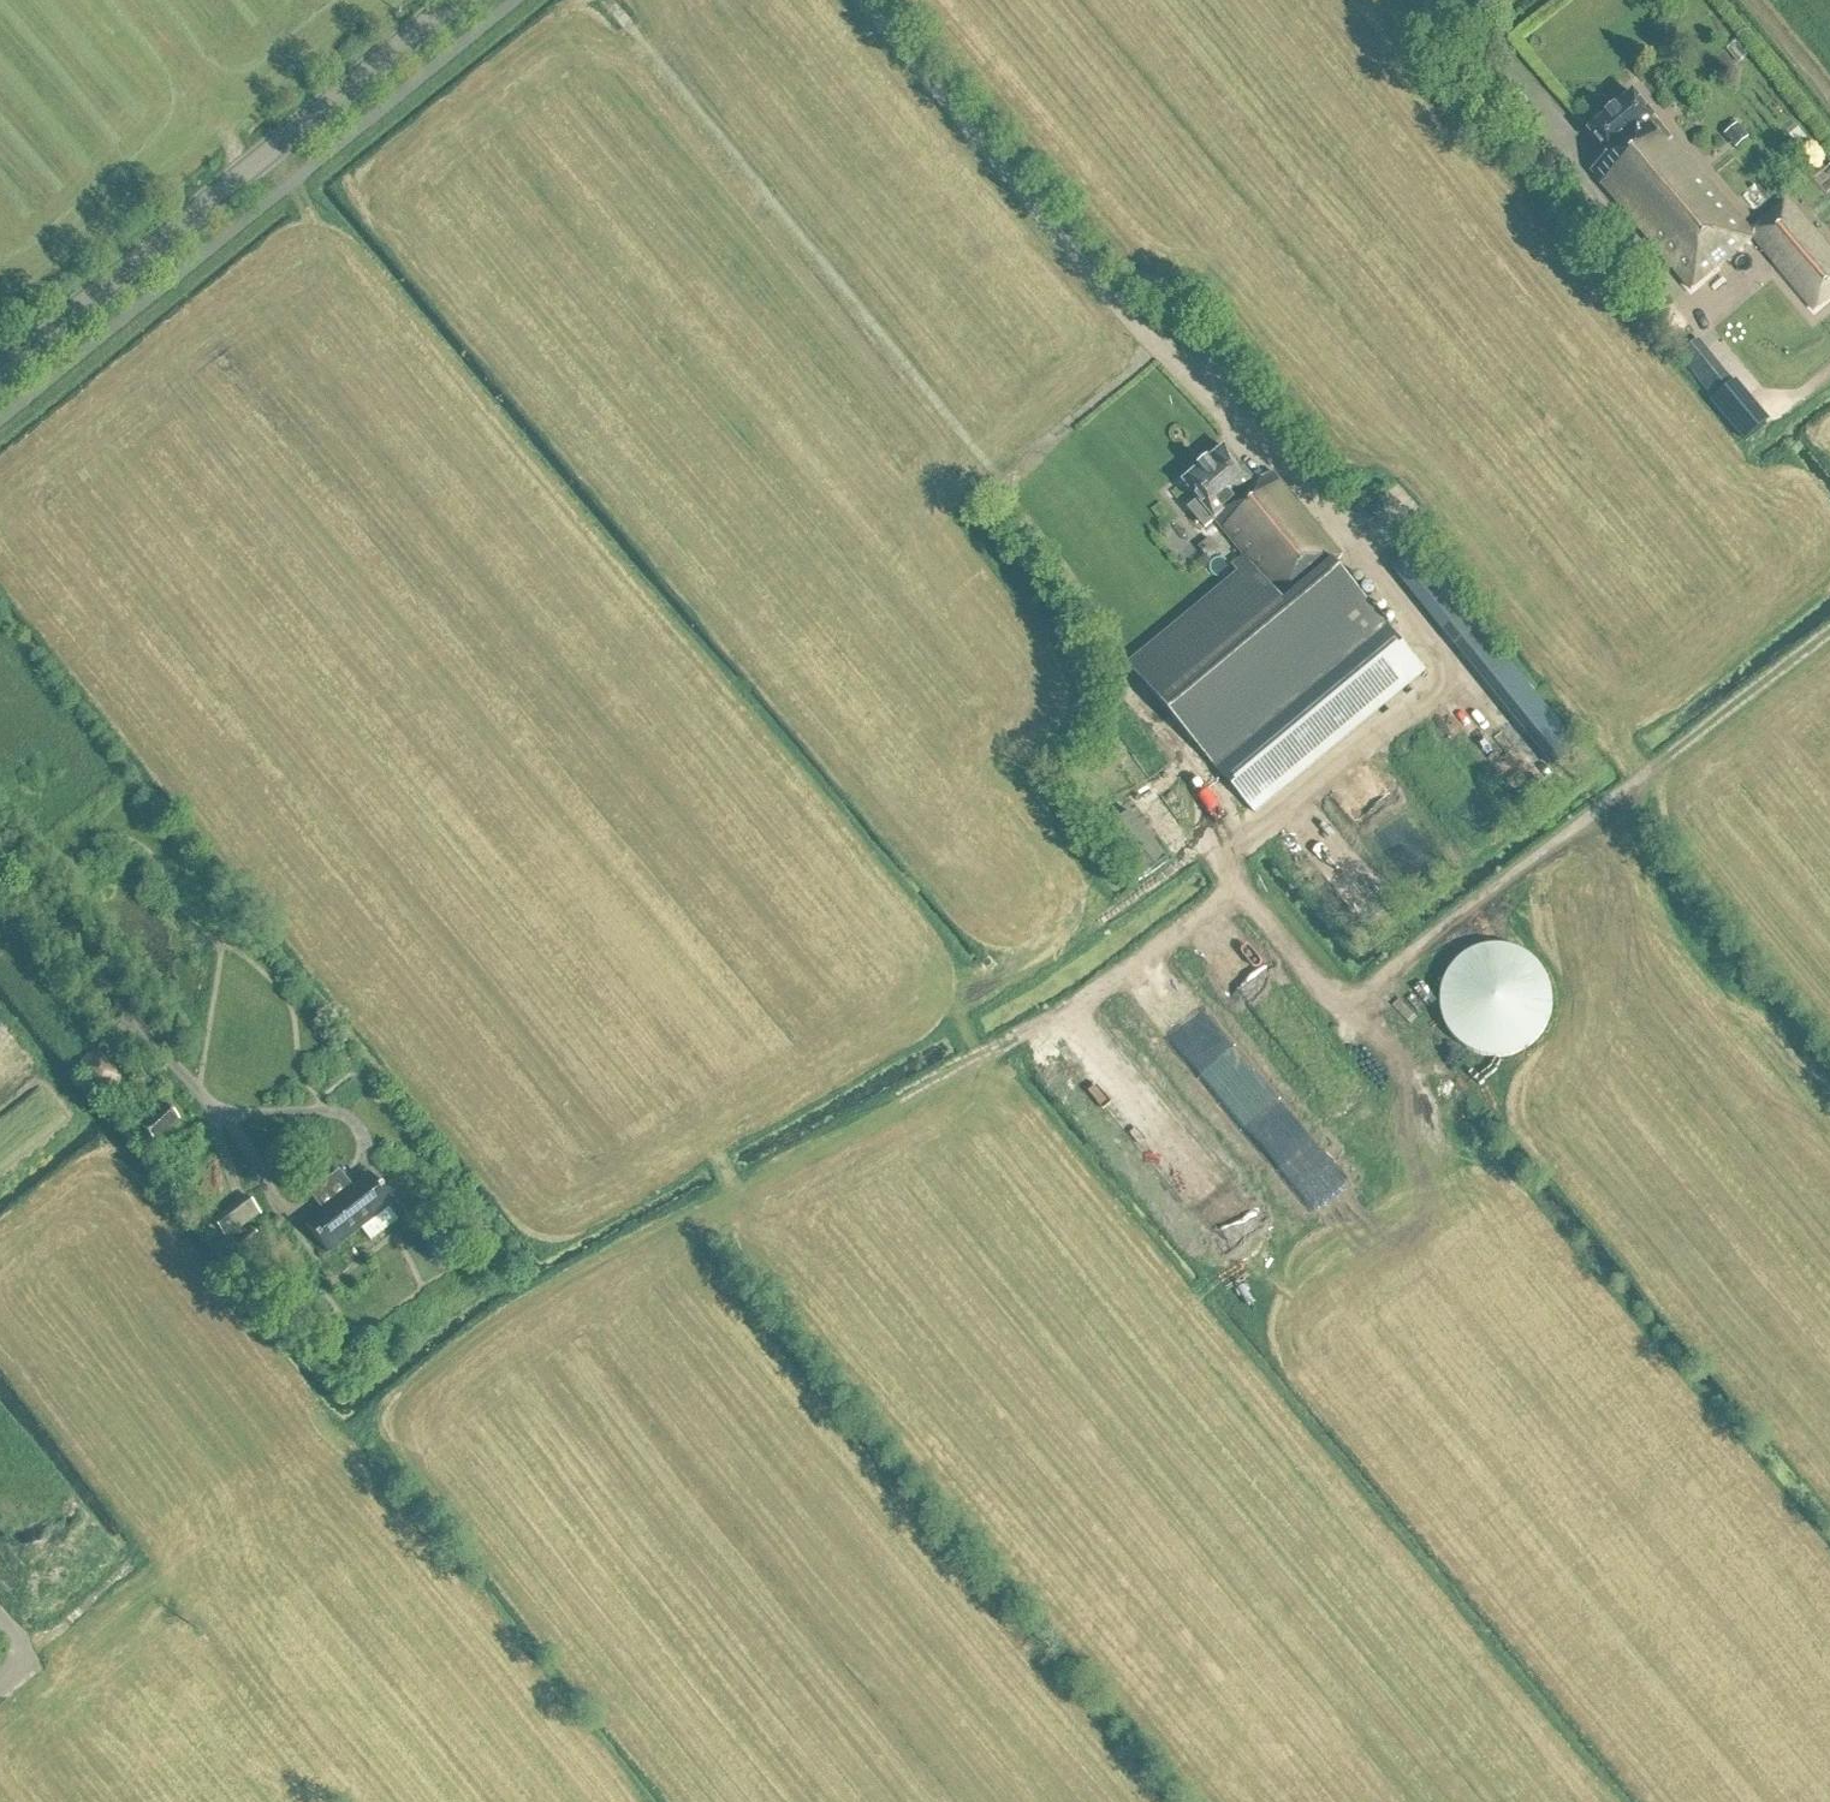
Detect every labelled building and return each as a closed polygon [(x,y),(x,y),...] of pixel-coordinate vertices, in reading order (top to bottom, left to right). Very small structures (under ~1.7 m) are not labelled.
[(1633,95),(1589,133),(1609,157),(1591,172),(1691,291),(1754,236),(1816,308),(1829,296),(1829,248),(1788,199),(1751,231),(1633,95)] [(1724,135),(1736,149),(1749,138),(1737,124),(1724,135)] [(1677,357),(1713,401),(1734,383),(1699,340),(1677,357)] [(1257,487),(1225,449),(1183,484),(1199,502),(1189,510),(1207,532),(1217,524),(1255,570),(1133,671),(1252,814),(1423,672),(1334,565),(1343,557),(1272,473),(1257,487)] [(1208,560),(1220,550),(1211,538),(1199,548),(1208,560)] [(1461,606),(1435,627),(1454,651),(1480,630),(1461,606)] [(1146,881),(1179,856),(1142,808),(1110,833),(1146,881)] [(1463,948),(1458,1048),(1555,1052),(1559,952),(1463,948)] [(184,1019),(173,1026),(181,1038),(192,1031),(184,1019)] [(79,1072),(99,1097),(111,1098),(119,1091),(120,1080),(100,1055),(89,1054),(80,1061),(79,1072)] [(154,1144),(179,1121),(163,1105),(139,1128),(154,1144)] [(351,1189),(338,1171),(307,1194),(321,1212),(304,1225),(327,1255),(392,1205),(369,1175),(351,1189)] [(225,1240),(260,1214),(245,1195),(211,1220),(213,1224),(207,1229),(217,1242),(223,1237),(225,1240)] [(243,1260),(263,1245),(250,1226),(229,1241),(243,1260)]
